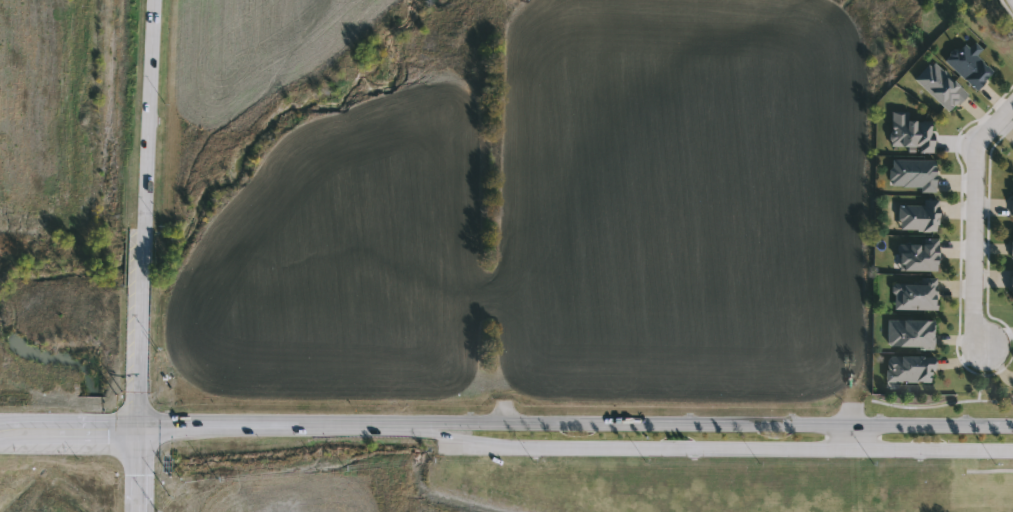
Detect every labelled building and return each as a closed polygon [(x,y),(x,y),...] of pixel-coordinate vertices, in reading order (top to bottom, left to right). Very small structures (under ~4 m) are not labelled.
[(962,39),(968,44),(974,38),(983,47),(976,54),(993,70),(976,88),(944,58),(962,39)] [(915,77),(934,59),(968,93),(950,111),(915,77)] [(933,118),(934,147),(892,149),(890,120),(933,118)] [(937,158),(937,187),(891,187),(891,158),(937,158)] [(939,229),(899,229),(898,202),(923,202),(923,197),(938,197),(939,229)] [(938,239),(938,269),(901,268),(901,239),(938,239)] [(936,279),(936,308),(893,308),(893,279),(936,279)] [(934,345),(887,345),(887,318),(934,318),(934,345)] [(886,380),(886,355),(934,355),(934,380),(886,380)]
